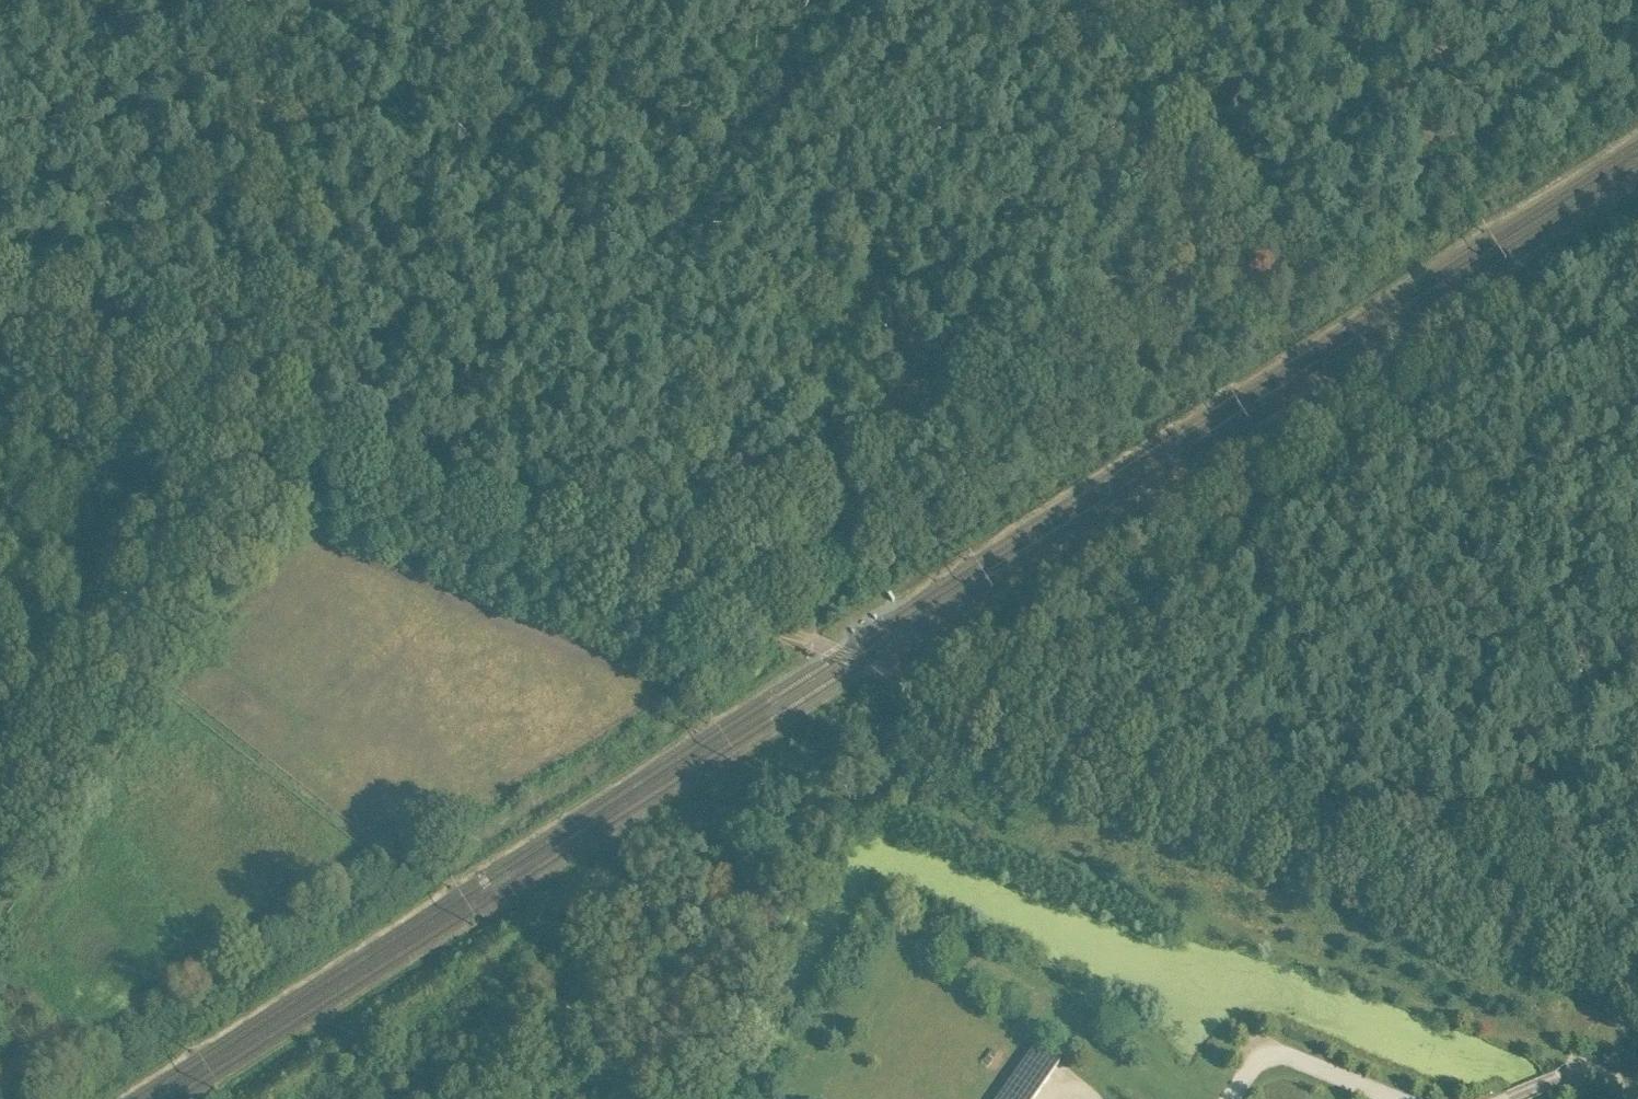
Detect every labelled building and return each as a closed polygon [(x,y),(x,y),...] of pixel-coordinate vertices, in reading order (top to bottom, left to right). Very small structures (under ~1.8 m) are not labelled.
[(990,1098),(1034,1098),(1061,1060),(1032,1040),(990,1098)]
